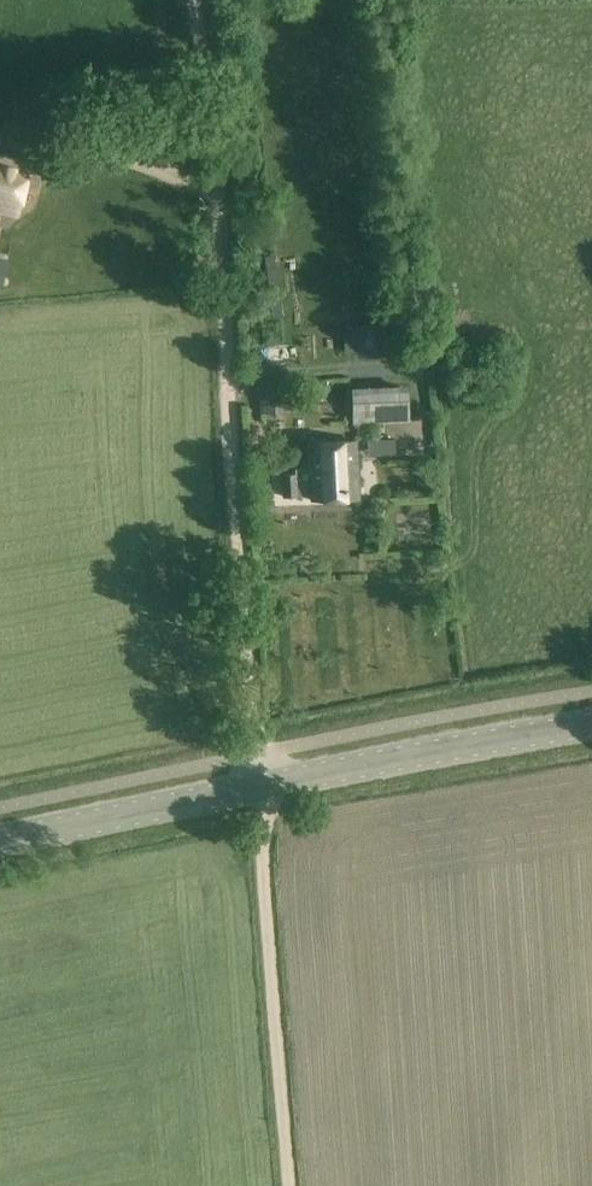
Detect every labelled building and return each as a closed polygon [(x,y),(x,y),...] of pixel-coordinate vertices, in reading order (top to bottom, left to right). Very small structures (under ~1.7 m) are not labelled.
[(18,214),(30,165),(0,158),(0,210),(18,214)] [(386,324),(359,326),(361,357),(388,356),(386,324)] [(407,384),(351,387),(353,424),(409,421),(407,384)] [(263,390),(265,422),(287,420),(286,388),(263,390)] [(387,446),(407,445),(406,424),(386,425),(387,446)] [(283,496),(311,495),(311,499),(360,497),(358,441),(308,442),(309,468),(295,468),(296,473),(283,474),(283,496)]
